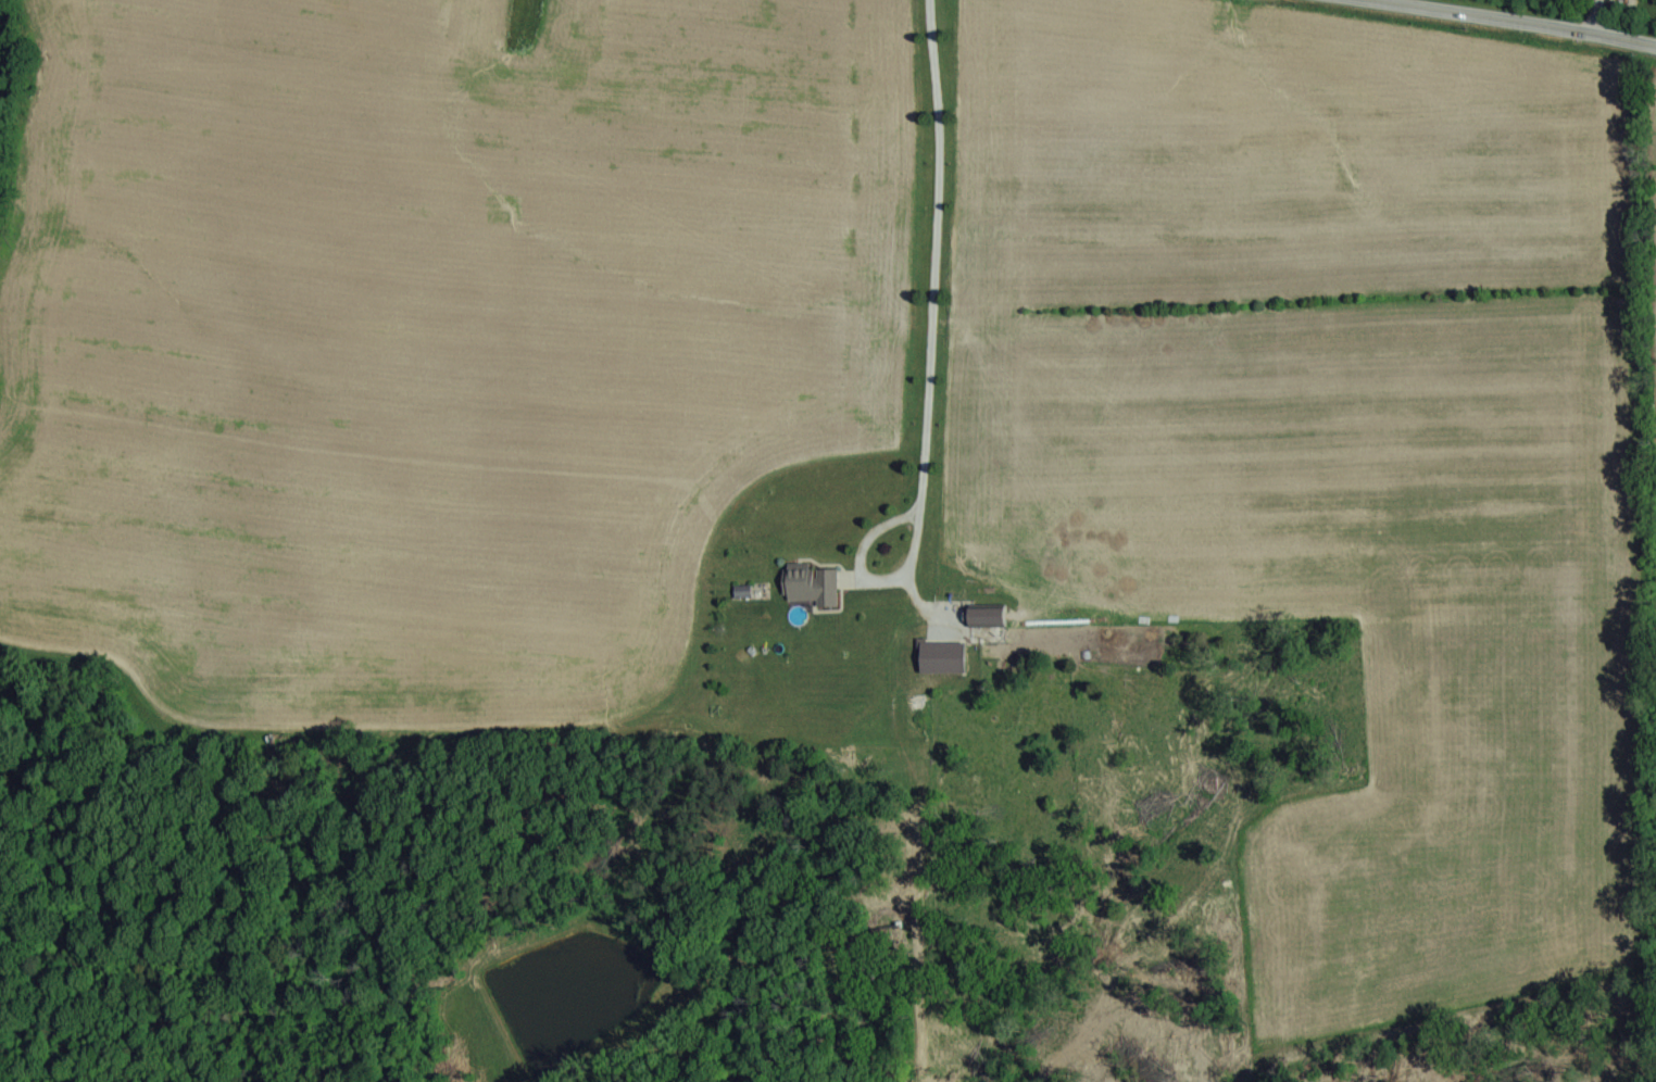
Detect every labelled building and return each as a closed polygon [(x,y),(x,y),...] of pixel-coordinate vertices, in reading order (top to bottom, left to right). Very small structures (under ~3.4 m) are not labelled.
[(815,602),(815,609),(836,609),(836,571),(811,571),(811,564),(783,565),(783,602),(815,602)] [(749,599),(749,586),(732,587),(733,599),(749,599)] [(967,627),(1004,627),(1003,606),(967,606),(967,627)] [(963,643),(919,644),(920,675),(964,674),(963,643)]
